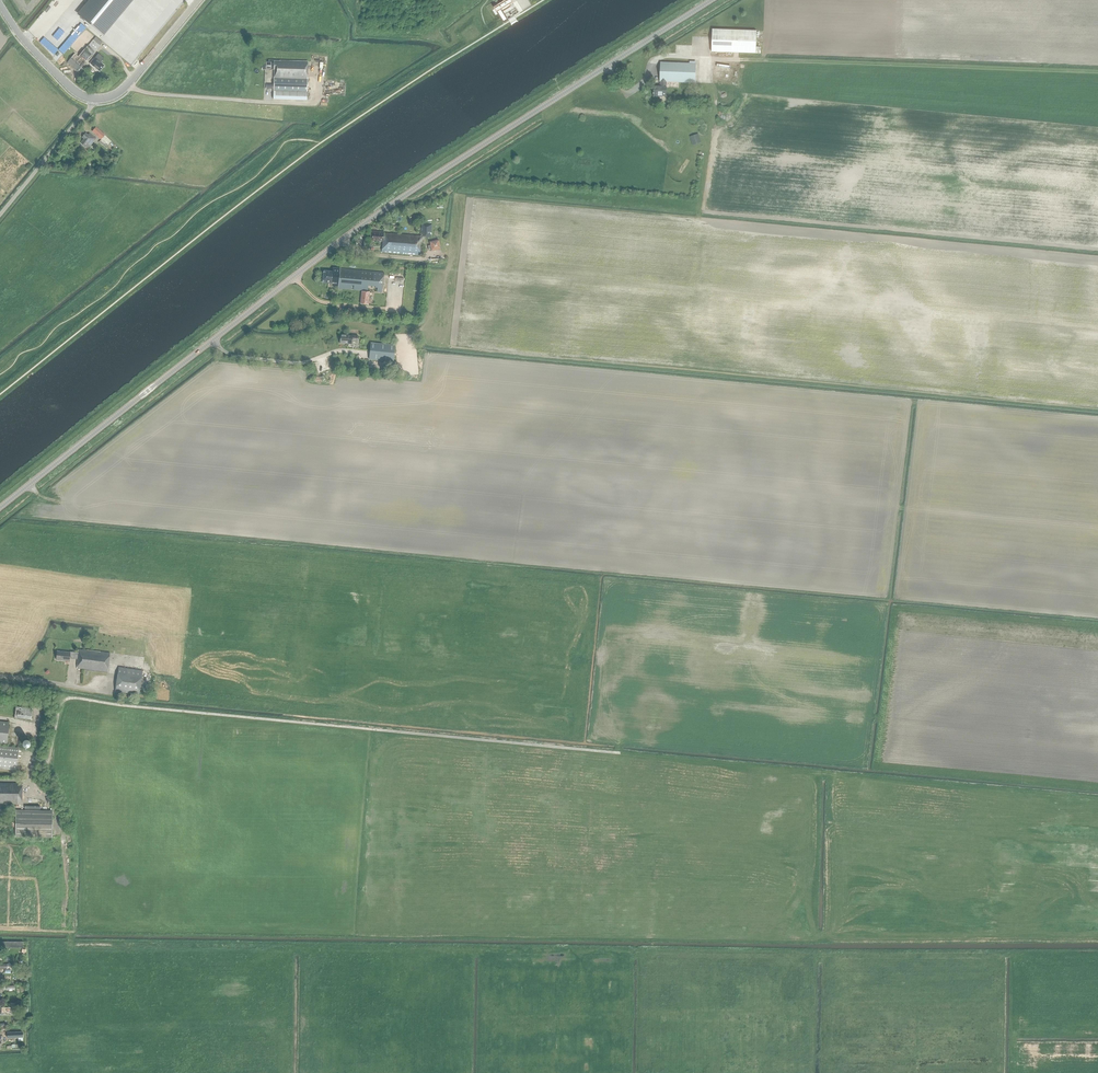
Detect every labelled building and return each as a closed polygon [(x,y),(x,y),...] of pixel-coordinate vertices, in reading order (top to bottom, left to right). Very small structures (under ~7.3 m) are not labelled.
[(78,14),(103,35),(132,0),(90,0),(78,14)] [(505,1),(496,7),(499,11),(499,12),(500,13),(501,14),(510,8),(509,7),(509,6),(508,5),(505,1)] [(712,29),(711,52),(755,53),(756,31),(712,29)] [(78,56),(85,62),(95,51),(88,45),(78,56)] [(85,62),(74,53),(67,62),(77,71),(85,62)] [(99,72),(104,66),(94,58),(90,64),(99,72)] [(274,70),(274,77),(273,99),(307,100),(308,61),(280,61),(275,61),(269,61),(269,62),(262,62),(262,70),(274,70)] [(660,82),(660,87),(654,87),(653,96),(662,97),(662,95),(666,95),(666,87),(666,82),(695,83),(696,64),(660,63),(659,82),(660,82)] [(105,135),(96,127),(92,132),(101,140),(101,139),(108,145),(111,141),(105,135)] [(96,139),(95,139),(89,134),(88,135),(85,133),(82,137),(84,139),(80,143),(85,147),(86,146),(88,148),(87,149),(88,149),(96,139)] [(371,231),(370,240),(383,241),(381,252),(420,255),(422,237),(430,237),(431,225),(421,223),(420,236),(390,233),(390,234),(384,233),(384,232),(371,231)] [(442,248),(440,239),(430,241),(432,250),(442,248)] [(369,291),(382,292),(384,273),(332,268),(332,272),(323,271),(322,283),(331,284),(331,286),(338,287),(337,288),(361,290),(369,291)] [(368,304),(369,292),(361,291),(360,304),(368,304)] [(351,341),(356,342),(357,335),(352,335),(340,334),(339,343),(351,344),(351,341)] [(394,345),(371,343),(369,359),(393,362),(394,345)] [(107,672),(110,653),(83,649),(83,650),(79,650),(78,653),(70,652),(70,653),(57,651),(56,660),(69,661),(69,659),(78,660),(76,669),(107,672)] [(115,691),(139,695),(142,670),(119,666),(115,691)] [(32,719),(33,707),(17,705),(15,717),(32,719)] [(7,744),(9,722),(0,722),(0,744),(7,744)] [(17,770),(19,747),(0,745),(0,769),(17,770)] [(0,783),(0,804),(22,804),(22,783),(0,783)] [(52,811),(16,810),(15,837),(52,838),(52,811)]
